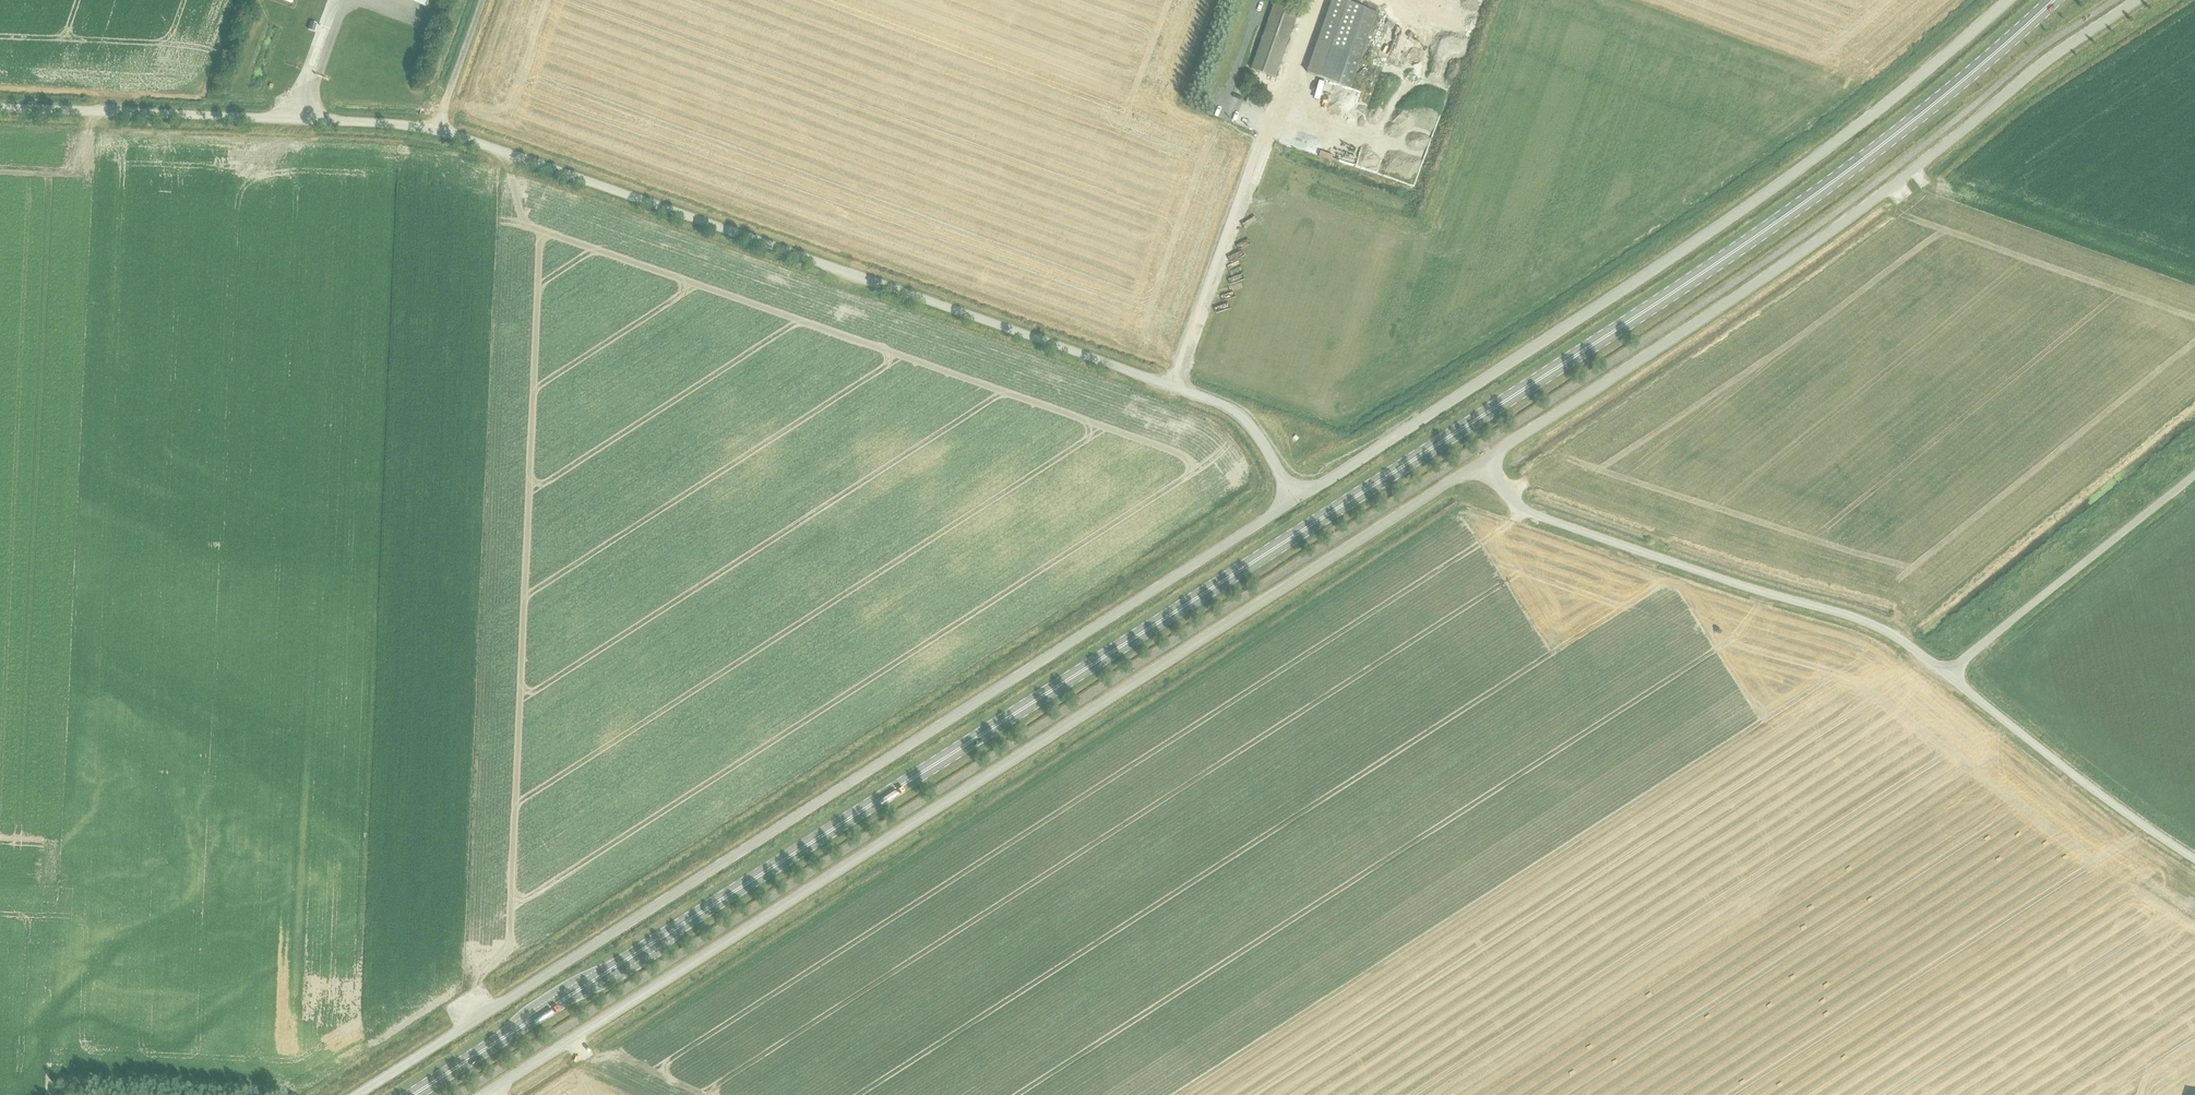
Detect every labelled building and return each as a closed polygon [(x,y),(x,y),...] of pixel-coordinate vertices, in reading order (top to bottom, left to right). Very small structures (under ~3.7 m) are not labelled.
[(1377,13),(1342,0),(1333,0),(1307,73),(1350,88),(1377,13)] [(1275,4),(1251,69),(1275,78),(1298,13),(1275,4)] [(311,22),(308,29),(314,31),(316,24),(311,22)] [(1424,76),(1439,35),(1412,25),(1397,67),(1424,76)] [(1575,368),(1585,361),(1582,356),(1571,363),(1575,368)]
